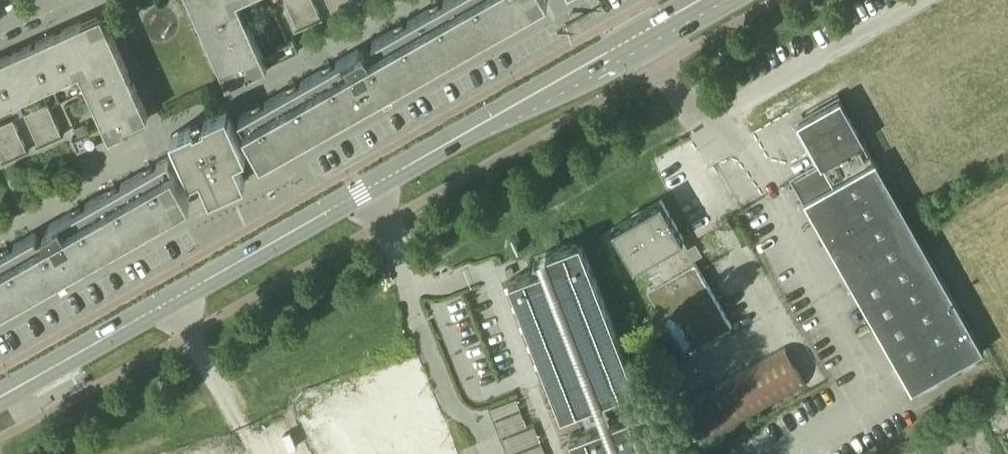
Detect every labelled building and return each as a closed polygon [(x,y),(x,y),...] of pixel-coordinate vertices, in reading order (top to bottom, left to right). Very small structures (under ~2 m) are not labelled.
[(240,0),(191,0),(228,82),(299,50),(291,33),(274,40),(276,44),(261,51),(240,0)] [(536,0),(442,0),(242,114),(257,146),(262,155),(536,0)] [(319,12),(314,0),(287,0),(296,22),(319,12)] [(101,11),(62,29),(80,68),(105,123),(73,138),(78,149),(149,117),(101,11)] [(0,57),(0,104),(80,68),(62,29),(0,57)] [(798,121),(822,162),(793,179),(912,389),(983,349),(839,94),(837,95),(839,98),(798,121)] [(61,133),(47,102),(25,113),(39,144),(61,133)] [(171,134),(190,177),(201,173),(211,195),(246,179),(236,157),(246,152),(227,108),(171,134)] [(13,118),(0,124),(0,149),(5,159),(27,149),(13,118)] [(83,123),(75,127),(79,134),(87,130),(83,123)] [(0,251),(0,304),(191,196),(168,156),(0,251)] [(731,323),(699,268),(695,260),(693,257),(695,256),(683,237),(661,198),(612,226),(614,229),(635,264),(643,260),(656,282),(647,287),(684,350),(731,323)] [(544,367),(562,413),(595,400),(604,422),(571,435),(578,453),(664,453),(645,406),(612,419),(603,397),(636,384),(580,238),(539,254),(543,265),(510,278),(544,367)] [(804,382),(782,345),(678,405),(700,442),(804,382)] [(323,453),(465,453),(429,349),(302,392),(323,453)] [(516,398),(492,407),(509,453),(546,453),(534,421),(526,424),(516,398)]
